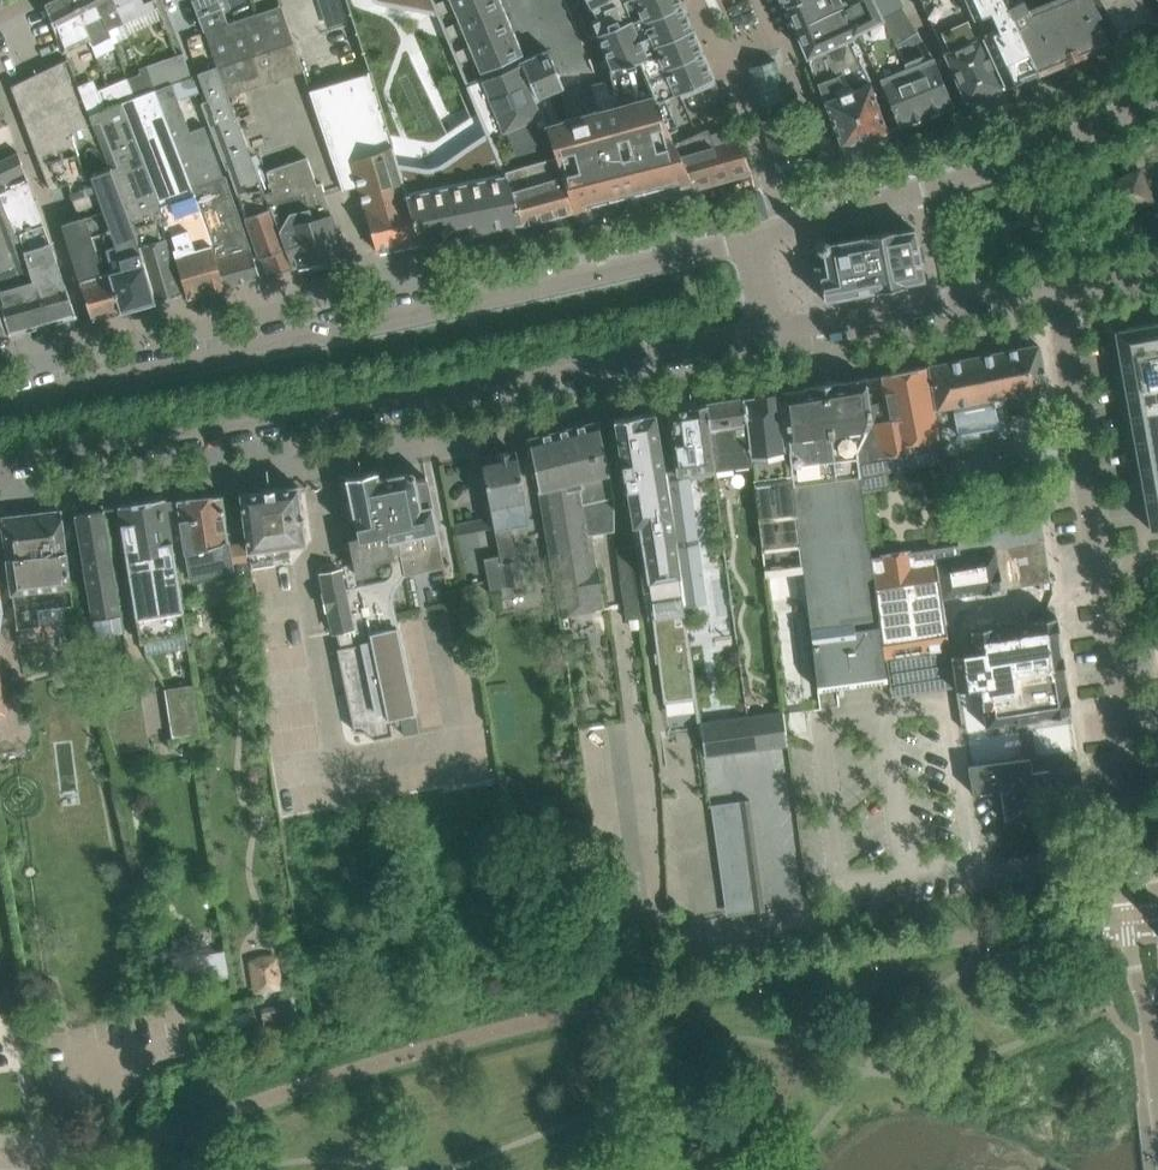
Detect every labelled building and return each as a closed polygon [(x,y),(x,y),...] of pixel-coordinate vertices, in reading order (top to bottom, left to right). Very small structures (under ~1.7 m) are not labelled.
[(63,51),(90,37),(93,43),(97,41),(75,0),(52,0),(45,3),(57,36),(58,36),(63,51)] [(97,41),(93,43),(99,56),(115,47),(109,35),(111,34),(108,30),(100,13),(102,13),(95,0),(75,0),(97,41)] [(102,13),(100,13),(108,30),(124,22),(114,0),(95,0),(102,13)] [(124,22),(155,6),(152,0),(150,0),(146,2),(145,0),(114,0),(124,22)] [(369,4),(440,14),(433,0),(367,0),(369,4)] [(470,83),(521,61),(548,124),(560,121),(548,94),(564,88),(563,86),(610,66),(611,68),(624,64),(626,68),(635,65),(634,61),(639,60),(654,94),(656,100),(673,93),(678,91),(681,98),(714,84),(716,83),(693,26),(692,27),(681,0),(434,0),(470,83)] [(807,56),(848,40),(845,35),(855,30),(856,31),(881,17),(873,0),(783,0),(807,56)] [(965,0),(920,0),(965,101),(1003,86),(965,0)] [(1037,72),(1020,34),(1006,5),(1004,0),(965,0),(1003,86),(1020,79),(1037,72)] [(1012,2),(1006,5),(1020,34),(1037,72),(1109,40),(1098,22),(1102,19),(1091,0),(1011,0),(1012,2)] [(1102,19),(1098,22),(1109,40),(1154,20),(1142,0),(1091,0),(1102,19)] [(217,65),(216,65),(217,67),(217,68),(294,42),(281,5),(227,23),(217,26),(205,31),(217,65)] [(227,23),(222,7),(209,12),(208,9),(203,11),(204,14),(198,17),(203,31),(205,31),(217,26),(227,23)] [(881,17),(856,31),(878,78),(879,78),(899,127),(953,106),(933,56),(932,56),(916,30),(915,31),(907,18),(901,9),(882,17),(881,17)] [(848,40),(807,56),(840,144),(888,131),(869,84),(868,84),(848,40)] [(294,42),(217,68),(228,95),(303,70),(294,42)] [(183,53),(146,66),(155,88),(171,82),(191,76),(183,53)] [(762,121),(773,162),(801,154),(790,113),(786,114),(783,101),(786,100),(775,60),(748,67),(759,108),(762,107),(765,120),(762,121)] [(131,229),(111,169),(91,175),(88,177),(70,132),(87,125),(78,101),(63,61),(11,86),(50,190),(67,183),(71,196),(96,188),(100,202),(103,211),(90,216),(96,236),(91,237),(102,272),(108,270),(108,272),(121,311),(156,301),(131,229)] [(495,144),(500,158),(523,221),(524,223),(573,209),(567,190),(546,125),(521,63),(468,84),(479,109),(495,144)] [(264,192),(228,95),(217,68),(217,67),(216,65),(196,72),(207,100),(200,102),(225,168),(229,167),(260,257),(266,256),(272,275),(292,268),(264,192)] [(141,73),(127,78),(134,96),(154,88),(155,88),(146,66),(139,68),(141,73)] [(308,90),(343,190),(357,186),(377,251),(420,242),(405,195),(400,177),(370,71),(308,90)] [(98,91),(105,108),(121,102),(134,96),(127,78),(98,91)] [(605,80),(591,84),(598,110),(612,106),(605,80)] [(171,82),(155,88),(154,88),(187,173),(211,245),(211,248),(223,287),(260,277),(225,175),(224,175),(204,125),(190,130),(171,82)] [(673,93),(656,100),(690,179),(691,179),(694,186),(750,170),(714,84),(681,98),(678,91),(673,93)] [(134,96),(121,102),(160,205),(163,204),(167,215),(165,216),(168,224),(175,248),(174,249),(187,297),(223,287),(211,248),(211,245),(187,173),(154,88),(134,96)] [(567,190),(573,209),(690,179),(656,100),(654,94),(612,106),(598,110),(560,121),(548,124),(546,125),(567,190)] [(105,108),(88,115),(111,169),(131,229),(156,301),(181,293),(162,225),(168,224),(165,216),(167,215),(163,204),(160,205),(121,102),(105,108)] [(5,189),(2,181),(24,172),(17,152),(0,160),(0,192),(5,189)] [(272,190),(264,192),(292,268),(299,267),(299,268),(347,258),(321,181),(316,183),(307,157),(266,171),(272,190)] [(445,168),(400,177),(420,242),(523,221),(500,158),(457,167),(462,184),(451,186),(445,168)] [(1153,206),(1139,161),(1099,185),(1107,212),(1153,206)] [(76,316),(44,223),(43,224),(28,181),(5,189),(0,192),(17,234),(20,233),(36,284),(38,283),(43,300),(48,299),(55,322),(76,316)] [(71,196),(77,211),(100,202),(96,188),(71,196)] [(20,233),(17,234),(0,192),(0,299),(10,335),(55,322),(48,299),(43,300),(38,283),(36,284),(20,233)] [(91,237),(96,236),(90,216),(62,224),(79,280),(92,319),(121,311),(108,272),(108,270),(102,272),(91,237)] [(924,279),(914,228),(895,232),(895,230),(828,244),(828,241),(823,238),(818,239),(817,241),(810,242),(805,248),(808,262),(812,261),(812,260),(816,259),(819,279),(820,278),(824,301),(905,285),(905,283),(924,279)] [(1114,330),(1150,529),(1157,528),(1157,322),(1114,330)] [(1038,344),(930,366),(938,409),(950,407),(956,435),(996,428),(990,399),(1047,388),(1038,344)] [(871,419),(857,450),(858,461),(884,456),(892,455),(910,551),(910,549),(880,554),(880,556),(871,557),(884,657),(886,657),(948,648),(935,560),(960,555),(958,544),(921,550),(903,453),(919,450),(917,441),(940,437),(927,366),(882,375),(887,402),(890,415),(873,419),(871,419)] [(838,382),(824,384),(852,685),(887,680),(884,657),(871,557),(866,524),(858,461),(857,450),(871,419),(872,416),(866,378),(838,382)] [(824,384),(781,392),(782,398),(804,569),(817,689),(852,685),(824,384)] [(776,393),(742,397),(748,443),(751,463),(765,574),(804,569),(782,398),(776,399),(776,393)] [(742,397),(706,403),(716,466),(714,466),(715,468),(751,463),(748,443),(742,397)] [(676,468),(664,470),(675,537),(685,604),(708,601),(687,471),(714,466),(716,466),(706,403),(670,409),(674,434),(673,434),(676,452),(677,454),(674,454),(676,468)] [(655,412),(614,418),(617,442),(623,476),(624,476),(645,601),(648,619),(654,618),(672,616),(672,618),(685,616),(684,606),(682,593),(674,537),(675,537),(664,470),(659,436),(655,412)] [(598,421),(529,439),(539,479),(538,480),(557,615),(604,607),(591,530),(615,526),(614,496),(608,472),(610,471),(598,421)] [(484,558),(489,581),(490,589),(523,582),(518,558),(515,559),(509,527),(530,523),(516,454),(514,455),(509,451),(497,453),(494,458),(481,460),(492,516),(453,523),(455,534),(494,526),(500,555),(484,558)] [(884,456),(858,461),(862,492),(889,487),(884,456)] [(339,647),(336,647),(354,730),(360,729),(364,731),(372,736),(376,737),(378,737),(392,734),(389,717),(399,715),(403,735),(418,732),(392,604),(391,596),(392,592),(396,584),(404,575),(401,557),(397,539),(400,538),(387,476),(378,478),(376,471),(346,478),(359,537),(350,539),(357,575),(375,571),(372,560),(390,556),(393,566),(392,570),(390,573),(388,576),(386,578),(383,580),(346,587),(342,569),(321,573),(325,592),(323,592),(326,609),(328,609),(333,632),(337,631),(339,647)] [(406,472),(387,476),(400,538),(397,539),(401,557),(404,575),(426,571),(445,567),(426,476),(415,478),(406,472)] [(247,542),(229,545),(234,582),(253,579),(251,566),(274,563),(274,558),(288,556),(289,555),(288,545),(305,543),(298,485),(240,493),(247,542)] [(221,496),(177,500),(185,551),(186,551),(190,576),(231,568),(233,582),(234,582),(229,545),(221,496)] [(185,624),(165,498),(119,506),(131,582),(135,582),(137,592),(132,592),(139,632),(185,624)] [(104,508),(89,510),(112,655),(127,652),(104,508)] [(61,510),(1,517),(3,540),(17,626),(39,624),(37,608),(71,604),(61,510)] [(89,510),(74,513),(97,657),(112,655),(89,510)] [(998,523),(958,531),(960,545),(963,557),(973,555),(996,550),(1001,589),(1051,581),(1044,539),(1040,515),(998,523)] [(617,547),(624,595),(628,619),(641,617),(630,545),(617,547)] [(996,550),(973,555),(981,591),(1001,589),(996,550)] [(447,577),(435,580),(438,593),(450,590),(447,577)] [(463,616),(448,619),(453,648),(468,645),(463,616)] [(672,616),(654,618),(664,701),(696,697),(685,616),(672,618),(672,616)] [(974,651),(951,655),(957,690),(979,687),(985,727),(1031,720),(1071,713),(1070,704),(1056,616),(970,629),(974,651)] [(791,668),(777,670),(781,696),(795,694),(791,668)] [(115,750),(152,744),(144,702),(108,709),(115,750)] [(782,711),(700,723),(705,757),(787,745),(782,711)] [(1034,742),(1021,744),(1023,758),(1036,756),(1034,742)] [(1023,758),(968,765),(970,779),(973,793),(1000,789),(1005,821),(1007,821),(1007,820),(1084,808),(1084,809),(1086,809),(1082,785),(1081,786),(1078,768),(1079,768),(1079,766),(1048,770),(1047,769),(1031,771),(1029,757),(1036,756),(1023,758)] [(739,800),(755,912),(765,910),(757,854),(750,799),(739,800)] [(225,951),(191,956),(194,980),(229,975),(225,951)] [(283,989),(280,970),(278,956),(253,960),(258,993),(265,994),(277,992),(283,989)]
